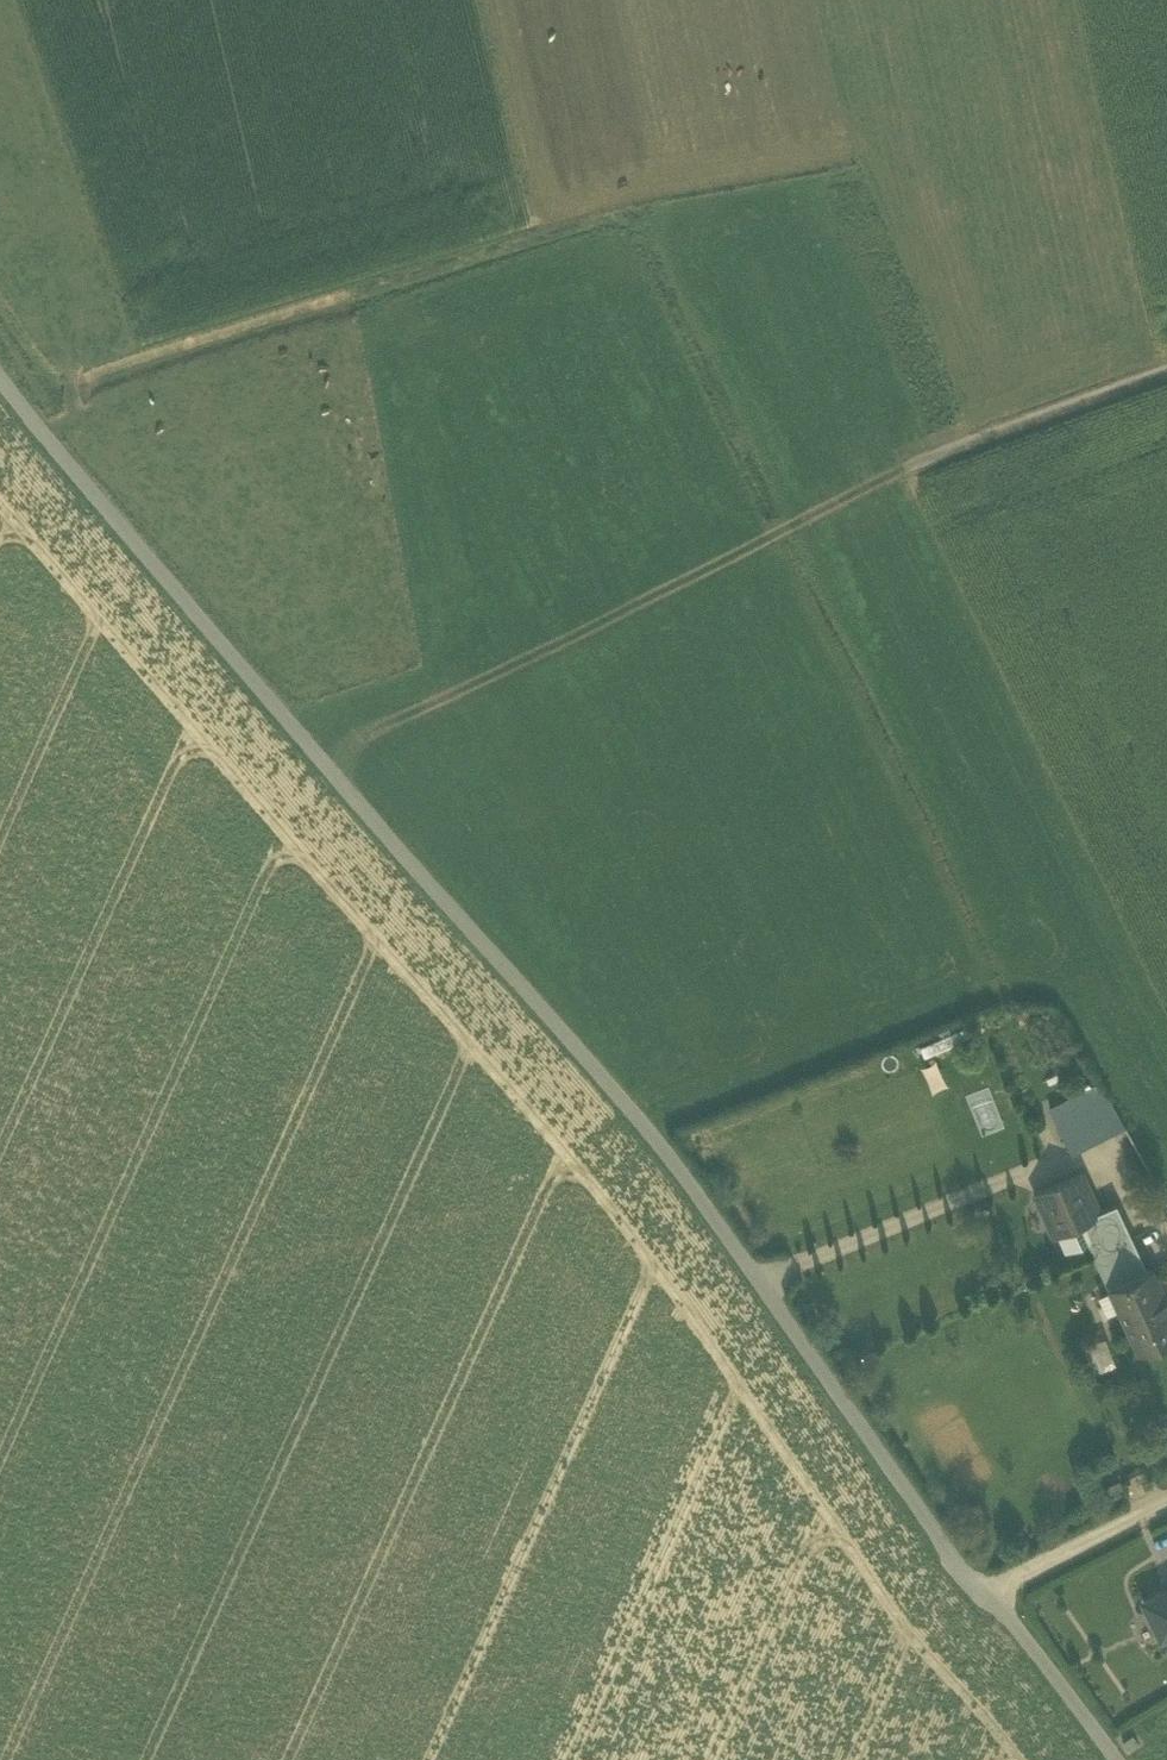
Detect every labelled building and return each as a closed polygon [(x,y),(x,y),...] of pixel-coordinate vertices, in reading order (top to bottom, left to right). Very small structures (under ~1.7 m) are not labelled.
[(1110,1099),(1105,1101),(1096,1085),(1051,1108),(1059,1125),(1060,1125),(1064,1134),(1071,1152),(1124,1124),(1110,1099)] [(1037,1194),(1055,1234),(1058,1233),(1082,1222),(1101,1214),(1100,1212),(1082,1173),(1037,1194)] [(1090,1240),(1096,1254),(1131,1239),(1115,1205),(1100,1212),(1101,1214),(1082,1222),(1090,1240)] [(1082,1222),(1058,1233),(1066,1251),(1090,1240),(1082,1222)] [(1096,1254),(1111,1286),(1145,1271),(1131,1239),(1096,1254)] [(1141,1351),(1166,1340),(1166,1298),(1153,1268),(1145,1271),(1111,1286),(1141,1351)] [(1143,1600),(1152,1618),(1162,1614),(1166,1624),(1166,1588),(1143,1600)]
